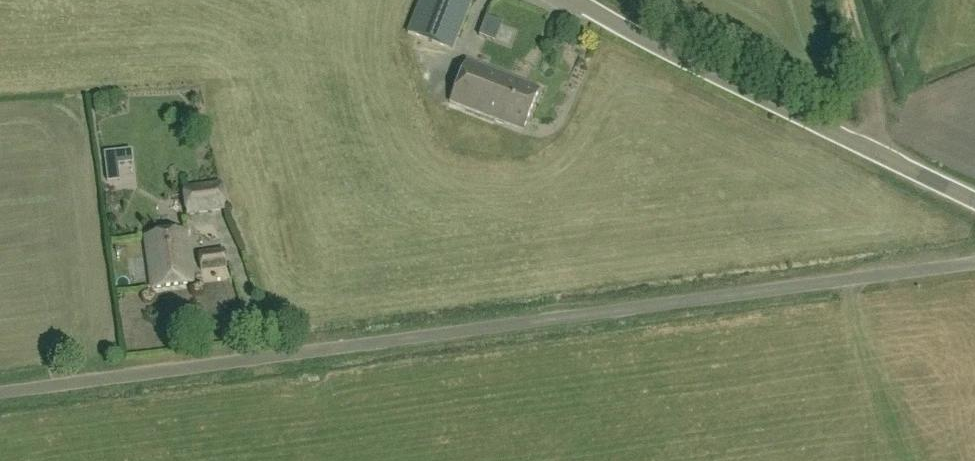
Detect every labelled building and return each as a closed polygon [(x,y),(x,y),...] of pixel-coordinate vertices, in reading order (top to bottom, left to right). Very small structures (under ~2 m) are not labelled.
[(407,40),(452,57),(474,0),(422,0),(407,40)] [(538,88),(466,60),(449,103),(522,131),(538,88)] [(187,213),(221,209),(219,187),(184,191),(187,213)] [(191,284),(184,234),(143,239),(150,289),(191,284)] [(224,250),(198,253),(201,272),(227,268),(224,250)]
